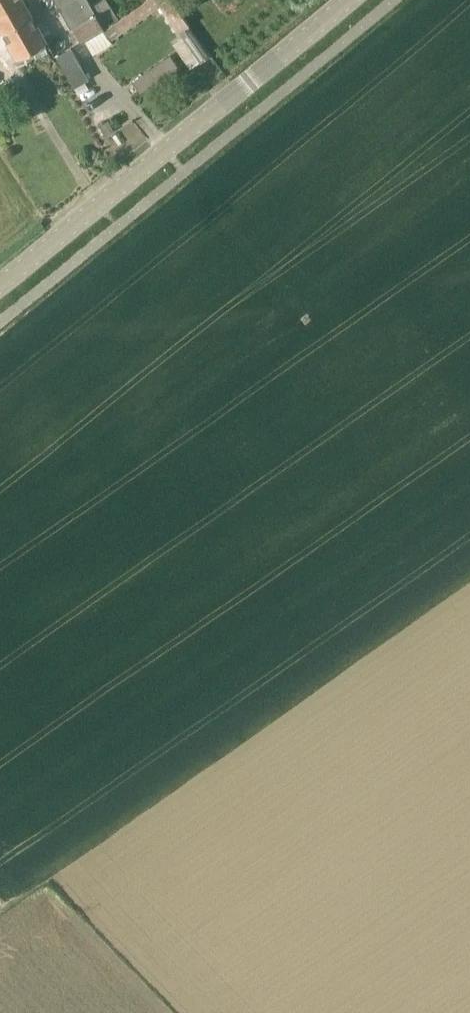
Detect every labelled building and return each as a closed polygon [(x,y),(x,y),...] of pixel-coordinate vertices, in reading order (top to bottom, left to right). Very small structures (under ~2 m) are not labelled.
[(21,0),(17,0),(0,10),(0,30),(16,57),(45,40),(21,0)] [(17,0),(0,0),(0,10),(17,0)] [(70,28),(73,26),(82,41),(103,28),(90,6),(87,0),(54,0),(70,28)] [(90,6),(103,28),(109,39),(120,31),(114,21),(118,19),(106,0),(100,0),(90,6)] [(114,21),(120,31),(159,4),(179,30),(188,25),(170,0),(145,0),(118,19),(114,21)] [(188,25),(179,30),(184,36),(201,60),(202,61),(210,55),(189,24),(188,25)] [(89,78),(70,47),(56,56),(74,87),(85,80),(89,78)] [(189,68),(178,50),(135,76),(146,94),(189,68)] [(89,88),(85,80),(74,87),(79,94),(89,88)]
